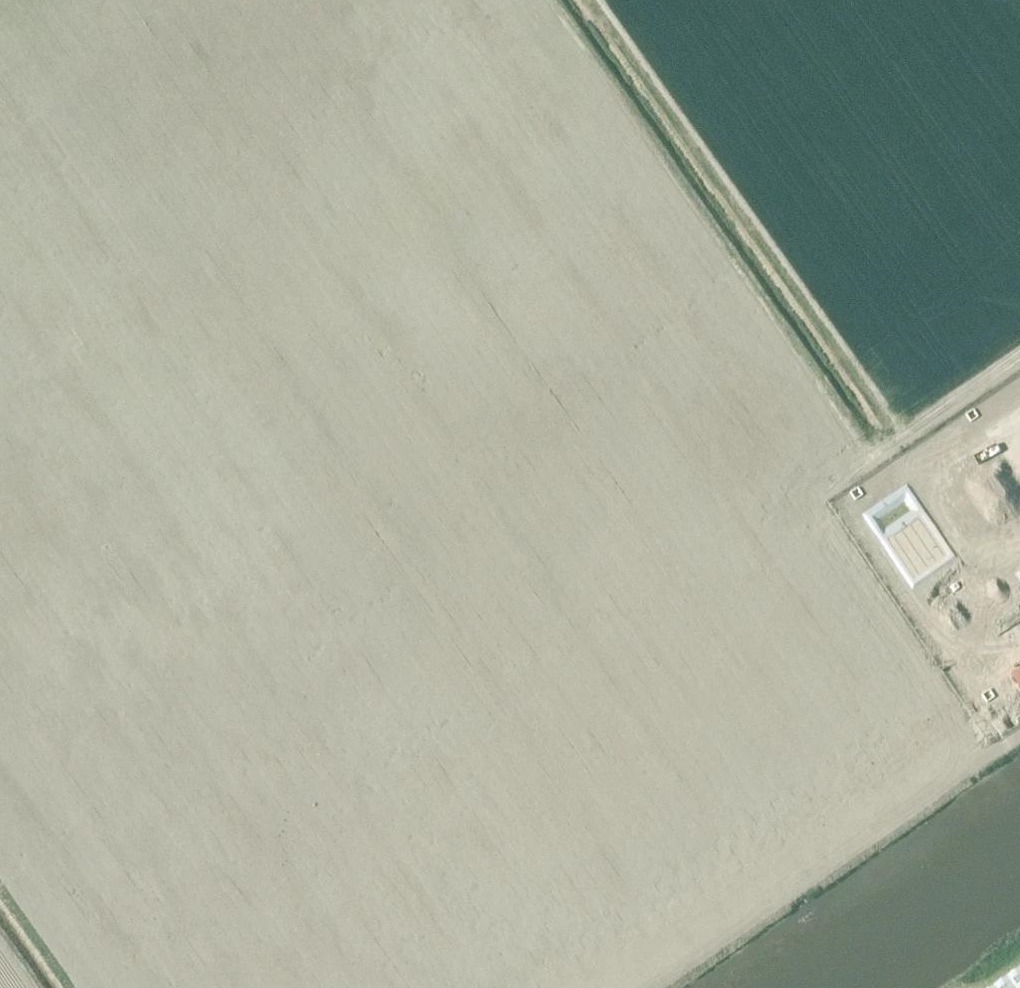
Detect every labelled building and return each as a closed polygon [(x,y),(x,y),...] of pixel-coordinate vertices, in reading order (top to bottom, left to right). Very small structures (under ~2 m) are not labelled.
[(992,987),(1019,987),(1019,968),(992,987)]
